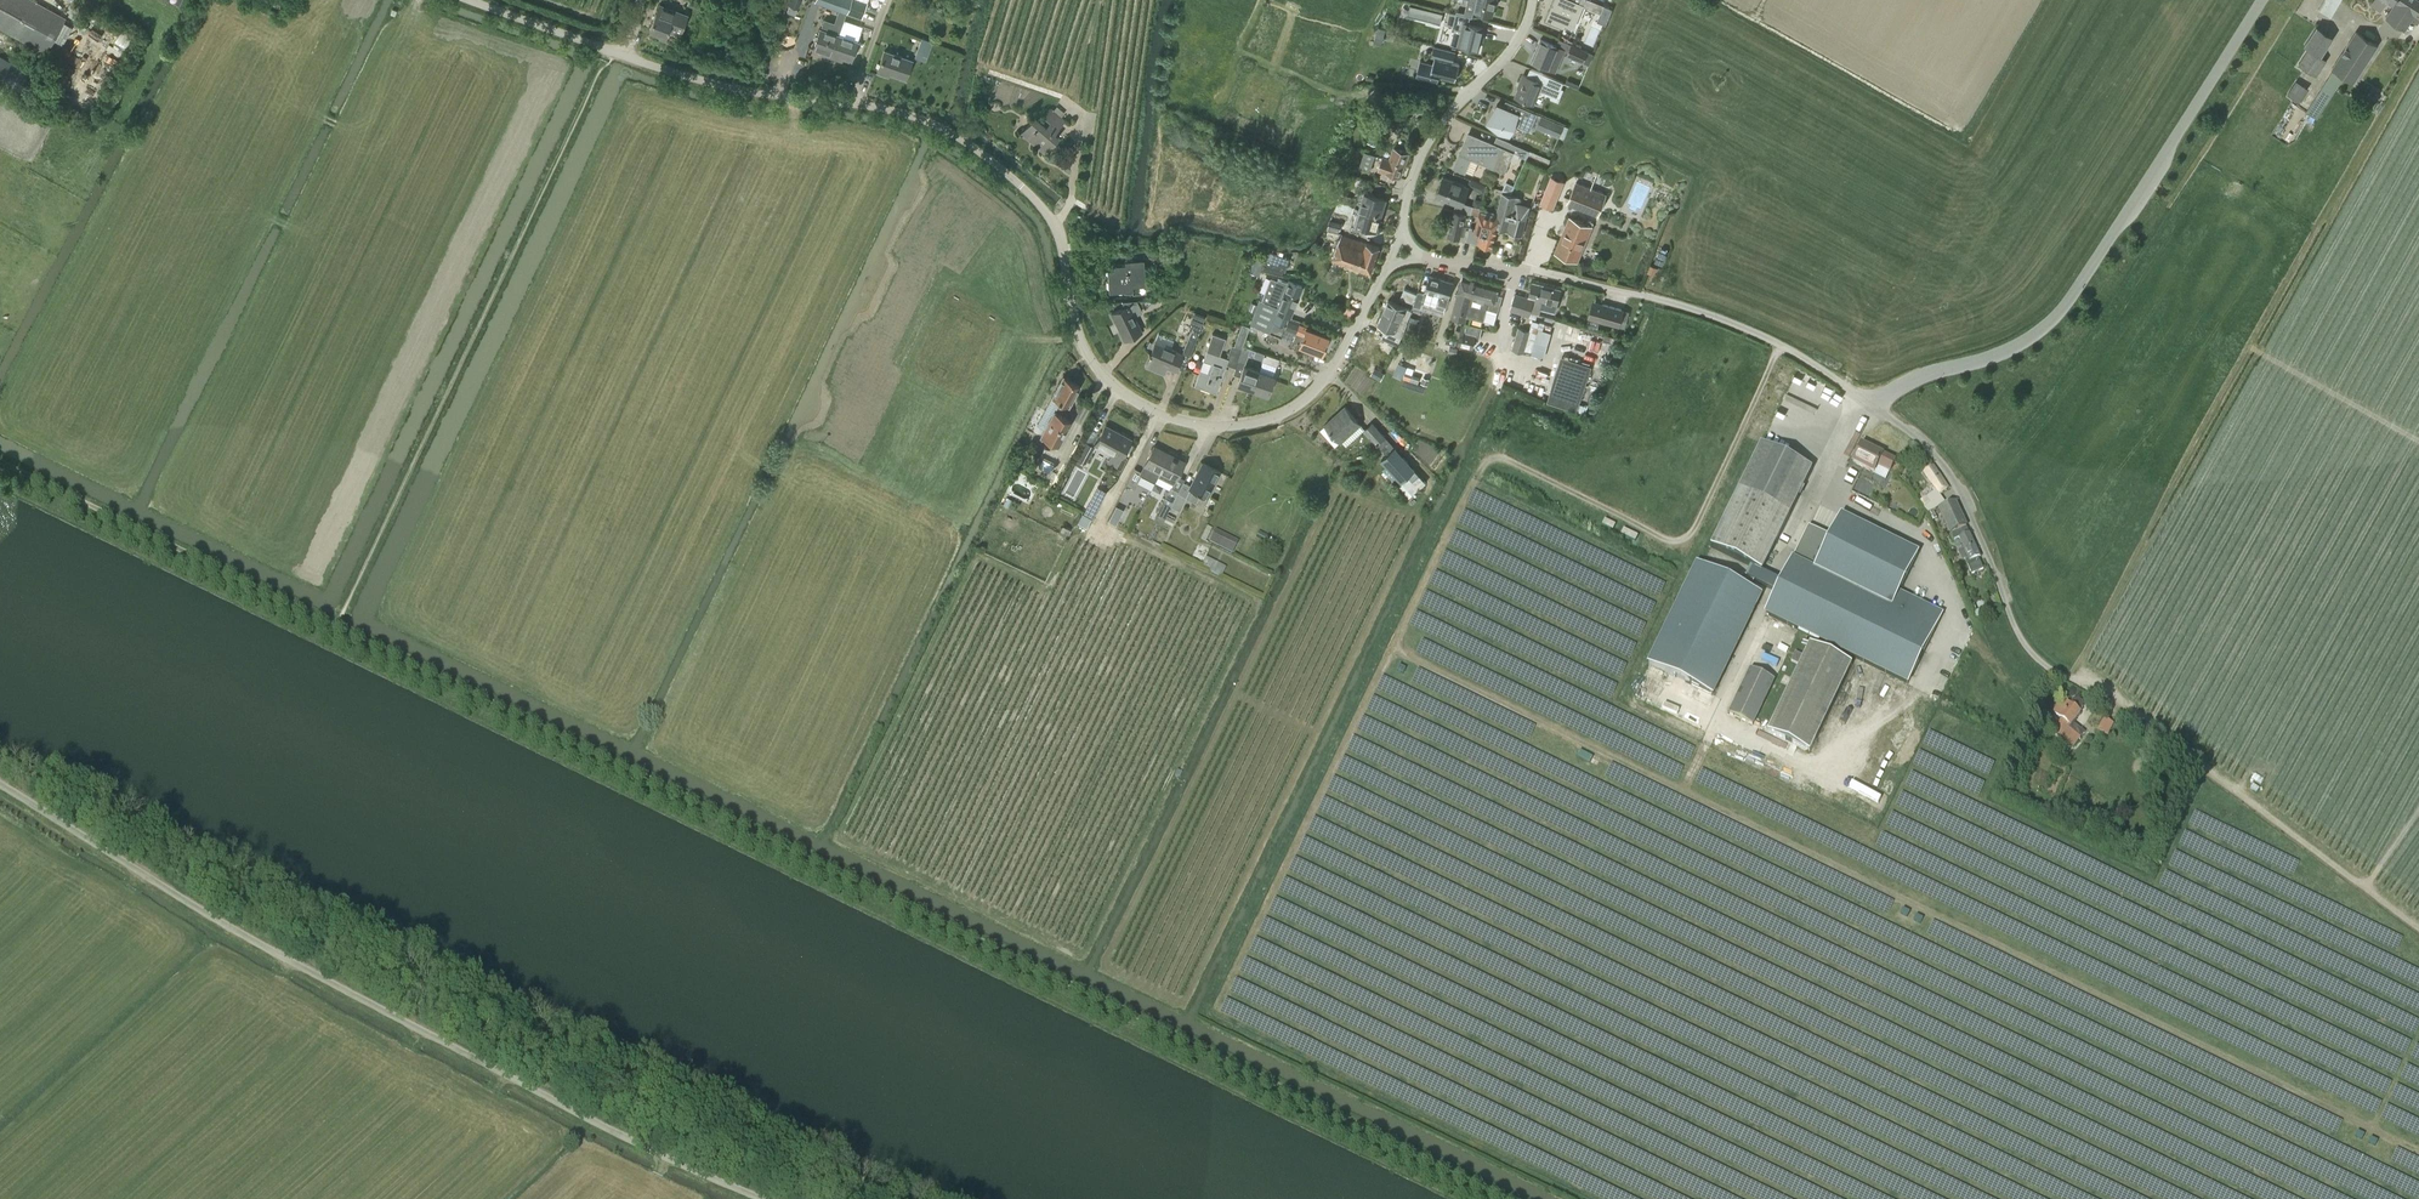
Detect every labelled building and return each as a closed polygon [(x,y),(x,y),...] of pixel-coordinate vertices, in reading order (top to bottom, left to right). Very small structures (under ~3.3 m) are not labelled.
[(66,18),(32,0),(0,0),(0,27),(46,53),(66,18)] [(851,0),(818,0),(818,1),(847,12),(851,0)] [(847,12),(861,17),(866,2),(862,0),(851,0),(847,12)] [(1466,9),(1492,16),(1496,0),(1468,0),(1466,9)] [(1573,2),(1570,1),(1570,0),(1553,0),(1545,21),(1564,28),(1565,25),(1574,29),(1583,6),(1610,16),(1613,9),(1590,0),(1574,0),(1573,2)] [(2340,0),(2325,0),(2318,10),(2330,17),(2340,0)] [(2394,0),(2374,0),(2371,6),(2380,12),(2386,1),(2391,4),(2394,0)] [(2418,0),(2397,0),(2386,18),(2404,30),(2411,20),(2417,24),(2418,21),(2418,0)] [(680,23),(684,14),(659,5),(650,30),(666,36),(668,31),(679,35),(683,25),(680,23)] [(1456,13),(1447,11),(1444,24),(1453,26),(1456,13)] [(1452,28),(1454,28),(1451,43),(1478,50),(1483,28),(1468,24),(1470,17),(1461,15),(1460,15),(1456,13),(1453,26),(1452,28)] [(820,28),(814,47),(827,51),(826,54),(829,55),(830,51),(831,52),(832,49),(831,48),(832,45),(835,46),(844,20),(837,18),(836,22),(824,18),(821,29),(820,28)] [(862,26),(844,20),(835,46),(832,45),(831,48),(832,49),(831,52),(830,51),(829,55),(838,58),(839,55),(851,60),(862,26)] [(1378,27),(1375,42),(1383,44),(1386,28),(1378,27)] [(2298,64),(2316,76),(2326,61),(2317,55),(2329,37),(2316,28),(2305,44),(2309,47),(2298,64)] [(124,49),(133,35),(123,29),(114,43),(124,49)] [(2333,70),(2344,77),(2353,83),(2377,46),(2356,33),(2332,69),(2333,70)] [(914,58),(923,61),(931,41),(922,38),(914,58)] [(1594,54),(1587,51),(1560,40),(1557,46),(1541,39),(1531,61),(1549,69),(1552,62),(1558,64),(1563,53),(1589,65),(1594,54)] [(1420,60),(1416,77),(1437,83),(1439,76),(1455,80),(1460,64),(1447,61),(1448,57),(1453,59),(1456,52),(1434,46),(1431,57),(1435,57),(1433,64),(1420,60)] [(906,78),(912,60),(884,51),(877,72),(888,76),(889,73),(906,78)] [(23,96),(35,76),(0,56),(0,83),(23,96)] [(2333,70),(2306,113),(2314,118),(2323,104),(2326,105),(2344,77),(2333,70)] [(1560,91),(1563,83),(1545,76),(1542,83),(1523,75),(1520,84),(1521,85),(1515,97),(1533,105),(1537,95),(1543,93),(1550,96),(1551,98),(1558,101),(1562,92),(1560,91)] [(2308,88),(2296,80),(2287,95),(2299,103),(2308,88)] [(60,81),(51,98),(60,103),(69,85),(60,81)] [(1530,131),(1537,114),(1506,101),(1503,107),(1497,105),(1490,121),(1501,126),(1499,131),(1509,135),(1514,124),(1530,131)] [(1053,133),(1064,121),(1051,110),(1045,117),(1050,122),(1046,127),(1035,117),(1022,133),(1044,152),(1057,137),(1053,133)] [(1537,128),(1559,137),(1563,125),(1541,116),(1537,128)] [(1374,123),(1368,142),(1379,146),(1385,127),(1374,123)] [(1529,151),(1512,144),(1497,137),(1493,145),(1469,134),(1455,168),(1465,172),(1471,158),(1504,173),(1510,159),(1516,162),(1519,155),(1526,158),(1529,151)] [(1394,148),(1389,160),(1389,161),(1405,166),(1409,154),(1394,148)] [(1370,171),(1375,154),(1364,151),(1359,168),(1370,171)] [(1378,169),(1383,155),(1376,153),(1372,168),(1378,169)] [(1389,161),(1389,160),(1383,158),(1378,170),(1389,174),(1387,179),(1395,181),(1396,177),(1400,178),(1405,166),(1389,161)] [(1553,207),(1564,182),(1554,177),(1543,203),(1553,207)] [(1470,215),(1472,206),(1462,203),(1468,187),(1443,178),(1436,196),(1456,204),(1454,211),(1470,215)] [(1474,188),(1477,182),(1469,179),(1467,185),(1474,188)] [(1506,181),(1502,191),(1511,194),(1514,185),(1506,181)] [(1597,215),(1605,194),(1576,183),(1568,203),(1597,215)] [(1365,192),(1360,208),(1372,212),(1381,214),(1386,199),(1365,192)] [(1481,233),(1478,243),(1492,247),(1498,228),(1506,230),(1509,231),(1522,235),(1527,217),(1523,216),(1525,210),(1513,207),(1514,204),(1517,205),(1519,197),(1502,192),(1496,215),(1480,211),(1475,228),(1476,228),(1475,231),(1481,233)] [(1338,202),(1350,206),(1352,198),(1340,194),(1338,202)] [(1470,215),(1472,215),(1478,216),(1480,211),(1480,208),(1472,206),(1470,215)] [(1372,212),(1360,208),(1356,224),(1376,230),(1381,214),(1372,212)] [(1470,215),(1454,211),(1448,235),(1460,238),(1461,232),(1465,233),(1467,224),(1470,225),(1472,215),(1470,215)] [(1578,261),(1592,227),(1569,217),(1555,252),(1578,261)] [(1338,233),(1341,223),(1330,220),(1327,230),(1338,233)] [(1475,231),(1476,228),(1475,228),(1470,227),(1467,241),(1477,243),(1478,243),(1481,233),(1475,231)] [(1371,273),(1380,247),(1342,234),(1333,259),(1371,273)] [(1277,252),(1275,255),(1268,253),(1261,271),(1282,276),(1283,272),(1285,273),(1289,259),(1280,257),(1281,254),(1277,252)] [(1259,275),(1264,260),(1254,257),(1250,271),(1259,275)] [(1132,289),(1133,293),(1146,292),(1144,259),(1132,260),(1133,264),(1114,265),(1115,269),(1108,269),(1109,291),(1132,289)] [(1438,305),(1446,307),(1454,283),(1430,276),(1425,291),(1441,296),(1438,305)] [(1472,298),(1477,281),(1463,277),(1451,318),(1465,322),(1467,316),(1472,318),(1476,305),(1473,304),(1475,299),(1472,298)] [(1275,295),(1271,305),(1270,310),(1289,317),(1301,286),(1289,281),(1288,283),(1278,279),(1272,294),(1275,295)] [(1476,305),(1472,318),(1483,321),(1487,308),(1497,311),(1502,296),(1496,295),(1499,287),(1477,281),(1472,298),(1475,299),(1473,304),(1476,305)] [(1534,300),(1530,312),(1539,314),(1540,308),(1555,312),(1561,289),(1533,282),(1529,296),(1536,298),(1536,300),(1534,300)] [(1401,298),(1413,303),(1417,294),(1405,289),(1401,298)] [(1425,294),(1418,292),(1414,306),(1421,308),(1425,294)] [(1530,312),(1534,300),(1514,294),(1510,310),(1529,315),(1530,312)] [(1133,314),(1142,310),(1137,300),(1123,301),(1123,308),(1112,314),(1125,340),(1142,332),(1133,314)] [(1284,328),(1295,333),(1299,323),(1288,319),(1289,317),(1270,310),(1271,305),(1259,300),(1257,305),(1254,313),(1250,324),(1263,329),(1267,317),(1286,324),(1284,328)] [(1406,309),(1406,308),(1389,300),(1383,312),(1407,322),(1412,311),(1406,309)] [(1251,303),(1248,311),(1254,313),(1257,305),(1251,303)] [(1629,311),(1601,304),(1597,319),(1625,327),(1629,311)] [(1194,311),(1192,317),(1203,322),(1206,316),(1194,311)] [(1407,322),(1383,312),(1379,323),(1388,327),(1386,330),(1384,330),(1381,338),(1398,345),(1404,333),(1408,323),(1407,322)] [(1415,332),(1418,318),(1410,316),(1407,329),(1415,332)] [(1242,324),(1234,346),(1242,349),(1243,346),(1249,327),(1242,324)] [(1321,353),(1327,336),(1306,328),(1306,327),(1299,324),(1296,332),(1302,335),(1299,345),(1321,353)] [(1200,329),(1193,327),(1183,352),(1190,354),(1200,329)] [(1461,327),(1458,339),(1457,345),(1473,349),(1476,335),(1464,332),(1465,328),(1461,327)] [(1518,328),(1511,350),(1531,356),(1538,334),(1518,328)] [(1216,393),(1217,391),(1228,358),(1220,355),(1225,338),(1213,334),(1203,360),(1210,362),(1207,372),(1200,369),(1195,385),(1216,393)] [(1457,347),(1457,345),(1458,339),(1447,336),(1446,344),(1457,347)] [(1156,343),(1149,360),(1146,366),(1159,371),(1162,365),(1176,371),(1182,354),(1156,343)] [(1238,361),(1245,364),(1250,349),(1243,346),(1242,349),(1238,361)] [(1265,354),(1262,361),(1277,366),(1279,359),(1265,354)] [(1561,355),(1549,397),(1547,401),(1577,411),(1591,364),(1561,355)] [(1253,389),(1259,371),(1244,366),(1238,384),(1253,389)] [(1370,375),(1381,381),(1384,374),(1374,368),(1370,375)] [(1259,371),(1253,389),(1268,394),(1274,376),(1259,371)] [(1044,410),(1053,415),(1041,437),(1058,446),(1071,421),(1054,412),(1060,401),(1069,405),(1080,386),(1063,377),(1044,410)] [(1341,441),(1360,424),(1345,407),(1338,414),(1339,415),(1327,426),(1341,441)] [(1426,483),(1385,437),(1372,423),(1365,429),(1387,455),(1381,460),(1401,482),(1395,488),(1406,501),(1426,483)] [(1132,442),(1130,441),(1131,439),(1106,425),(1096,443),(1121,457),(1125,449),(1128,450),(1129,450),(1132,444),(1132,442)] [(1086,463),(1095,446),(1084,440),(1075,458),(1086,463)] [(1882,456),(1861,445),(1853,463),(1874,473),(1877,466),(1889,472),(1895,462),(1882,456)] [(1143,467),(1144,467),(1142,471),(1135,468),(1127,484),(1134,488),(1141,474),(1155,481),(1160,471),(1159,471),(1168,454),(1153,446),(1143,467)] [(1761,446),(1739,492),(1711,548),(1761,573),(1816,461),(1803,455),(1799,464),(1761,446)] [(1165,517),(1171,505),(1178,489),(1172,486),(1174,483),(1175,483),(1185,462),(1168,454),(1159,471),(1160,471),(1155,481),(1169,488),(1157,513),(1165,517)] [(1203,463),(1190,488),(1185,497),(1196,503),(1198,497),(1203,500),(1205,499),(1206,497),(1207,497),(1220,472),(1203,463)] [(1924,473),(1934,488),(1931,490),(1933,493),(1926,498),(1925,497),(1919,502),(1927,513),(1933,509),(1934,510),(1944,503),(1939,496),(1948,490),(1933,467),(1924,473)] [(1070,472),(1062,493),(1072,497),(1080,476),(1070,472)] [(1177,493),(1171,506),(1180,511),(1186,498),(1177,493)] [(1969,534),(1966,527),(1954,502),(1939,510),(1953,541),(1959,539),(1968,558),(1965,559),(1972,575),(1983,569),(1978,558),(1980,557),(1969,534)] [(1111,521),(1121,523),(1123,507),(1114,505),(1111,521)] [(1087,506),(1083,513),(1093,518),(1096,512),(1087,506)] [(1814,571),(1792,560),(1765,615),(1908,685),(1942,615),(1909,598),(1907,601),(1897,596),(1918,554),(1841,516),(1814,571)] [(1605,520),(1602,526),(1613,531),(1616,525),(1605,520)] [(1059,533),(1067,537),(1069,534),(1071,530),(1063,525),(1059,533)] [(1624,529),(1621,535),(1635,542),(1638,536),(1624,529)] [(1217,547),(1232,554),(1236,546),(1221,539),(1217,547)] [(1208,571),(1212,564),(1205,560),(1201,567),(1208,571)] [(1686,693),(1708,703),(1711,696),(1712,696),(1761,595),(1749,590),(1754,581),(1743,575),(1738,585),(1697,565),(1648,665),(1690,685),(1686,693)] [(1979,610),(1972,613),(1975,621),(1982,618),(1979,610)] [(1800,667),(1768,733),(1792,745),(1791,748),(1807,756),(1808,753),(1809,753),(1851,665),(1810,645),(1809,648),(1793,640),(1792,643),(1807,651),(1804,658),(1795,653),(1791,662),(1800,667)] [(1399,665),(1397,671),(1403,674),(1406,669),(1399,666),(1399,665)] [(1729,715),(1753,726),(1774,682),(1750,670),(1729,715)] [(2085,733),(2072,723),(2080,713),(2080,712),(2083,708),(2082,703),(2078,700),(2073,700),(2070,705),(2063,700),(2053,713),(2062,720),(2053,731),(2075,747),(2085,733)] [(2113,724),(2106,720),(2103,719),(2097,730),(2107,735),(2113,724)] [(1324,796),(1319,808),(1332,813),(1337,801),(1324,796)] [(2195,811),(2190,823),(2231,841),(2233,837),(2227,835),(2231,827),(2195,811)] [(1325,830),(1328,821),(1313,817),(1309,831),(1331,837),(1333,832),(1325,830)] [(2204,853),(2210,842),(2186,831),(2181,842),(2204,853)] [(2191,873),(2196,861),(2175,851),(2170,863),(2191,873)] [(1285,877),(1280,889),(1301,898),(1304,890),(1307,891),(1309,887),(1285,877)] [(1902,911),(1901,914),(1907,917),(1909,914),(1910,912),(1903,909),(1902,911)] [(1915,918),(1914,920),(1920,924),(1922,920),(1923,918),(1916,915),(1915,917),(1915,918)] [(2358,1131),(2355,1137),(2362,1140),(2364,1135),(2361,1133),(2358,1131)] [(2371,1138),(2369,1143),(2375,1146),(2376,1145),(2378,1141),(2377,1141),(2371,1138)]
